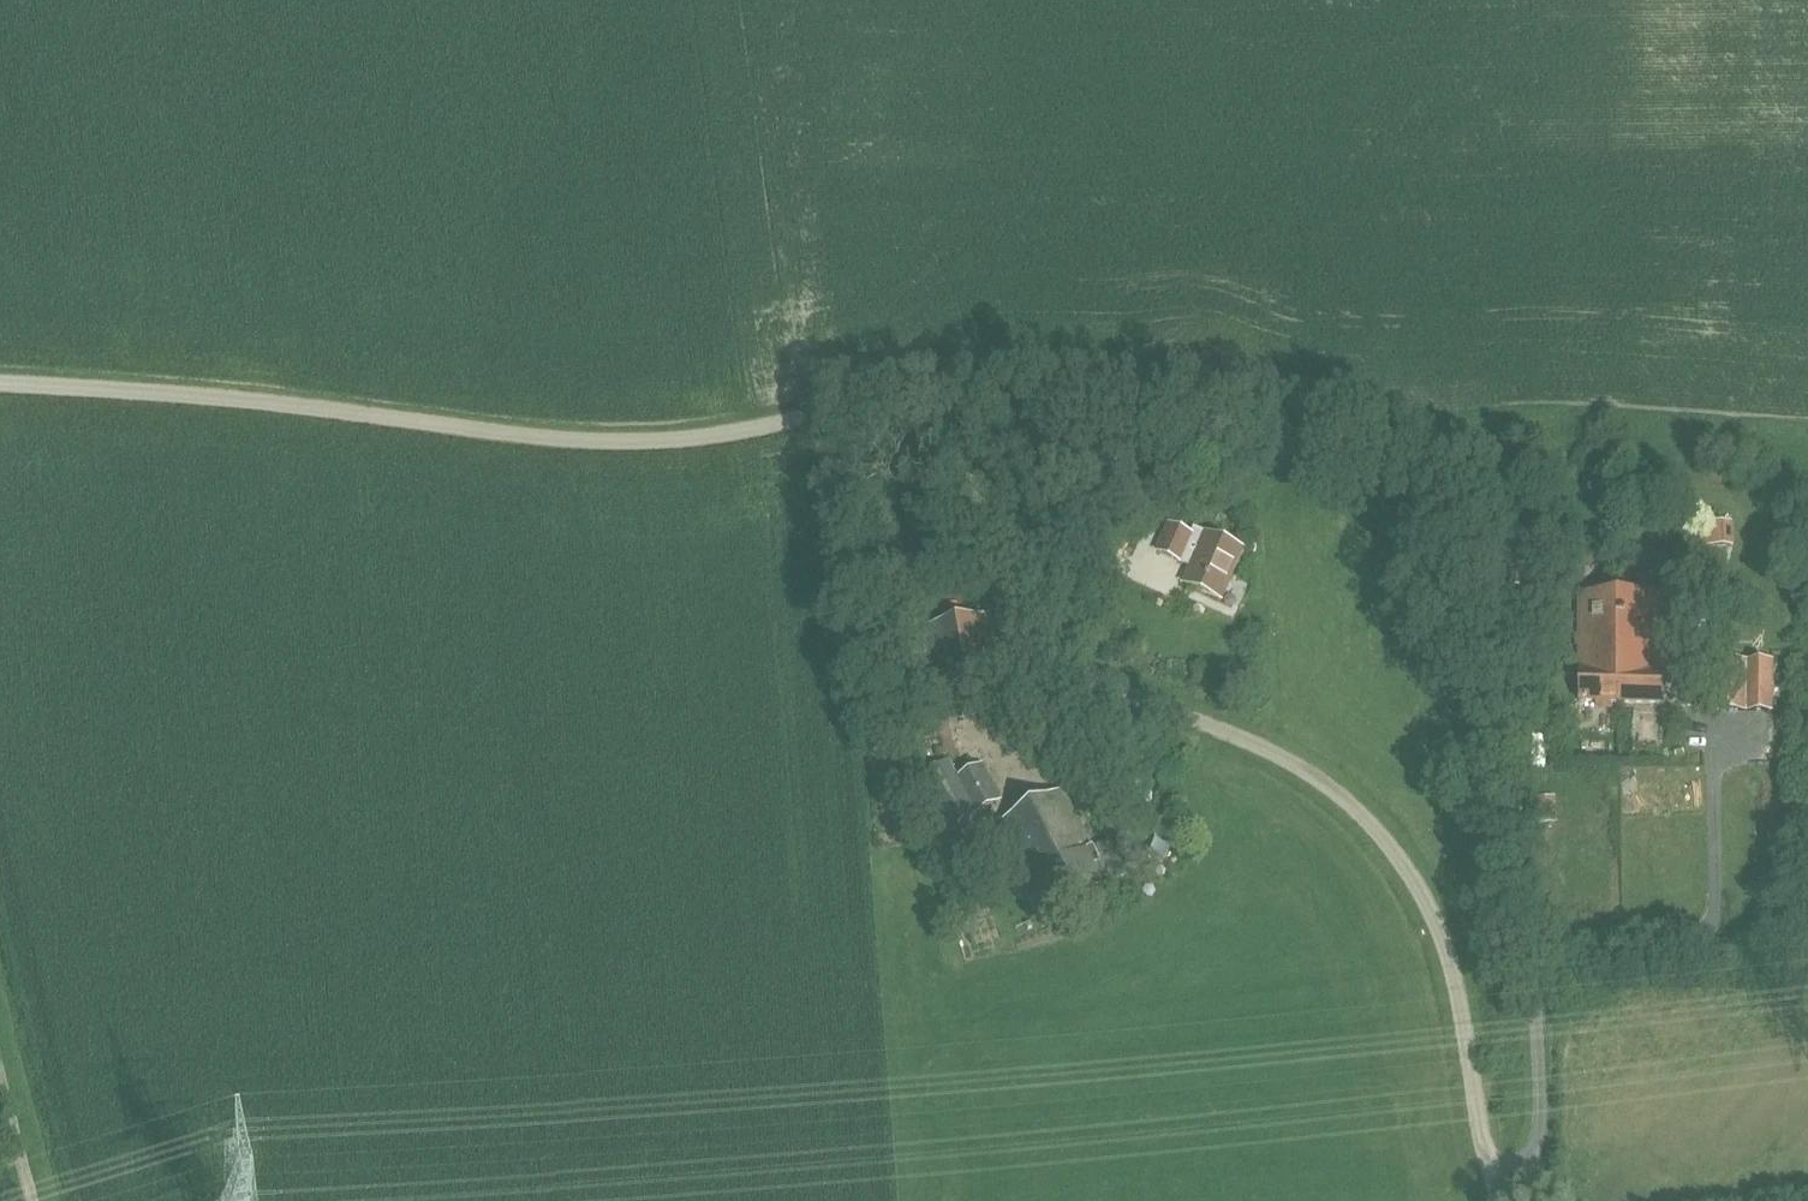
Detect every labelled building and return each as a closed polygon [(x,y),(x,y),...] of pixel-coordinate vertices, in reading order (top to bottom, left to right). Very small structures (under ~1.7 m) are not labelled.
[(1700,524),(1701,547),(1734,546),(1732,522),(1700,524)] [(1186,584),(1221,599),(1242,549),(1194,528),(1191,534),(1170,525),(1159,551),(1194,567),(1186,584)] [(1663,703),(1664,594),(1581,595),(1581,701),(1663,703)] [(929,624),(941,688),(928,688),(933,720),(975,715),(970,684),(1003,678),(991,614),(929,624)] [(1709,713),(1750,714),(1775,713),(1773,661),(1749,661),(1708,663),(1709,713)] [(985,764),(960,776),(950,760),(920,775),(946,830),(1004,801),(985,764)] [(1001,824),(1048,917),(1112,884),(1064,790),(1001,824)] [(936,838),(926,843),(933,856),(943,851),(936,838)]
